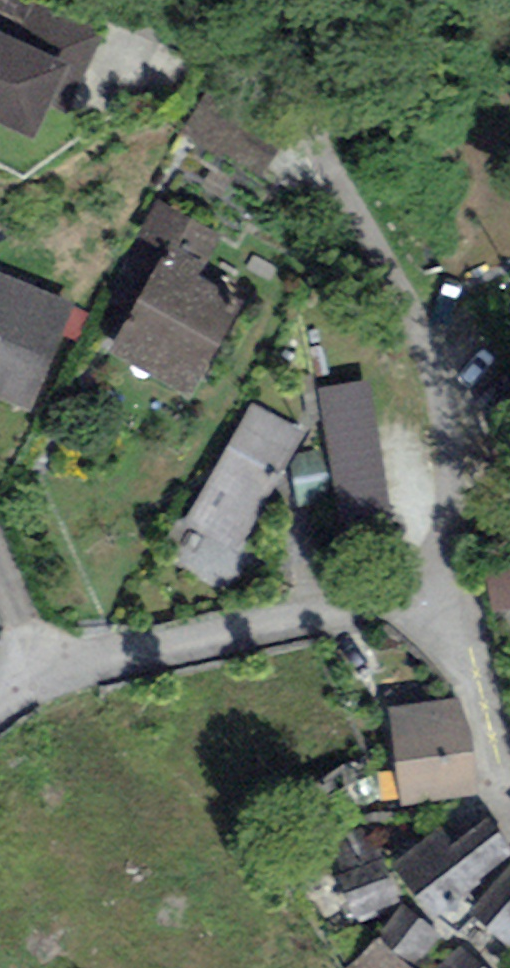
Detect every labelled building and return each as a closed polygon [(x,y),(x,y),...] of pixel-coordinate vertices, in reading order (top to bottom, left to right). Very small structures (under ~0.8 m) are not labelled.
[(0,30),(0,108),(34,124),(48,95),(67,104),(98,35),(37,7),(22,40),(0,30)] [(255,97),(215,74),(183,129),(260,174),(284,134),(246,112),(255,97)] [(225,229),(161,192),(132,243),(144,250),(116,297),(134,307),(113,344),(185,386),(241,291),(202,269),(225,229)] [(0,274),(0,396),(30,408),(73,305),(0,274)] [(377,377),(323,385),(345,529),(399,521),(377,377)] [(302,428),(250,400),(187,514),(238,542),(302,428)] [(455,692),(388,701),(401,799),(468,789),(455,692)] [(457,840),(442,823),(397,860),(437,909),(509,850),(484,818),(457,840)] [(372,829),(336,841),(361,915),(396,903),(372,829)] [(475,910),(509,940),(509,871),(475,910)] [(380,939),(412,967),(439,936),(403,906),(380,939)] [(345,967),(412,967),(380,939),(345,967)] [(436,967),(485,967),(461,946),(436,967)]
